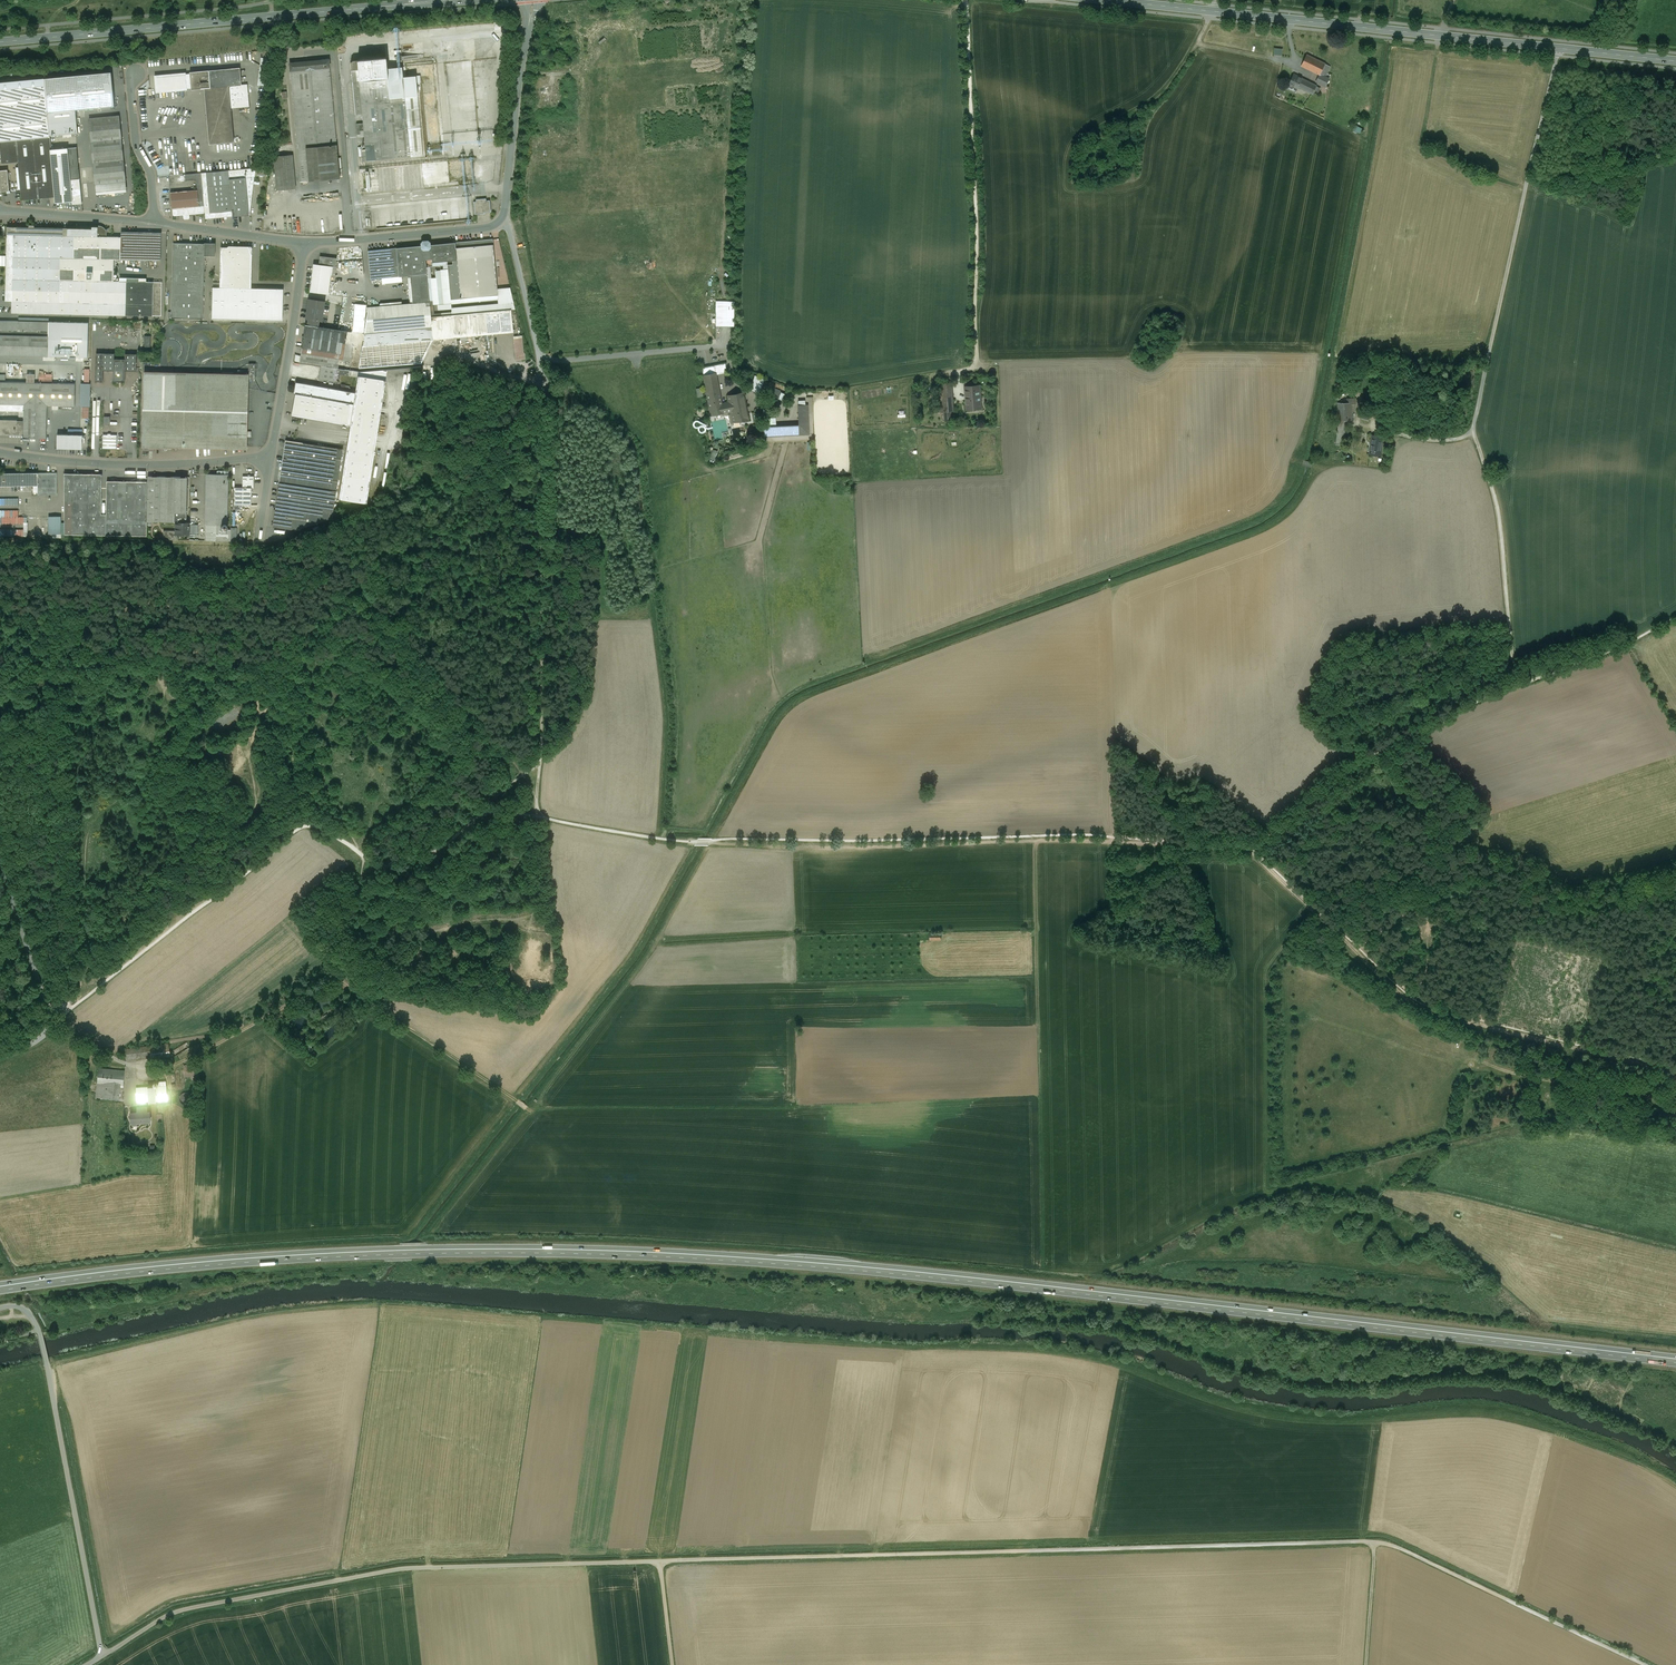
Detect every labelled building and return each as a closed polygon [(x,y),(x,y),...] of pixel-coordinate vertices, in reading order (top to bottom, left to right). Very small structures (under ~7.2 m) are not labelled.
[(491,29),(495,29),(494,21),(477,21),(477,30),(483,30),(483,28),(491,27),(491,29)] [(1330,66),(1307,55),(1301,66),(1320,75),(1324,77),(1325,77),(1330,66)] [(391,56),(350,62),(358,115),(364,114),(365,122),(357,124),(359,135),(365,138),(368,157),(363,157),(364,162),(403,156),(409,141),(398,137),(403,136),(402,132),(398,132),(402,134),(397,135),(396,127),(404,126),(407,119),(409,128),(408,128),(412,130),(414,127),(424,125),(416,75),(406,77),(405,66),(393,68),(391,56)] [(268,58),(262,58),(259,86),(266,86),(269,59),(268,58)] [(329,60),(290,63),(301,182),(340,179),(329,60)] [(209,71),(211,88),(205,89),(210,144),(234,142),(231,109),(249,107),(247,84),(241,85),(240,68),(209,71)] [(209,71),(190,72),(190,73),(190,79),(191,89),(191,90),(195,90),(205,89),(211,88),(209,71)] [(186,74),(186,73),(154,75),(156,93),(188,90),(187,89),(187,88),(164,90),(162,77),(186,75),(186,74)] [(186,75),(162,77),(164,90),(187,88),(187,89),(191,89),(190,79),(190,73),(186,74),(186,75)] [(1299,76),(1294,74),(1289,85),(1290,85),(1297,88),(1298,87),(1302,79),(1299,77),(1299,76)] [(1324,77),(1320,75),(1317,82),(1323,85),(1327,78),(1325,77),(1324,77)] [(117,79),(98,81),(100,98),(118,96),(117,79)] [(1317,86),(1302,79),(1298,87),(1299,87),(1313,94),(1315,90),(1314,90),(1316,86),(1317,86)] [(98,81),(76,83),(77,100),(100,98),(98,81)] [(0,90),(0,141),(50,137),(45,86),(0,90)] [(120,118),(89,121),(95,184),(126,181),(120,118)] [(52,139),(53,148),(70,147),(70,141),(59,142),(59,135),(56,135),(56,139),(52,139)] [(0,141),(0,146),(2,164),(18,162),(22,200),(55,197),(51,150),(50,137),(0,141)] [(51,150),(55,197),(56,203),(72,201),(72,205),(82,204),(77,148),(51,150)] [(297,188),(295,154),(275,155),(277,189),(297,188)] [(256,168),(228,170),(230,184),(233,217),(250,215),(255,177),(256,168)] [(228,170),(201,173),(202,187),(230,184),(228,170)] [(201,173),(185,174),(186,181),(196,180),(197,190),(203,190),(202,187),(201,173)] [(0,175),(0,185),(1,192),(9,191),(8,174),(0,175)] [(230,184),(202,187),(203,190),(205,213),(205,219),(233,217),(230,184)] [(197,190),(171,192),(173,215),(205,213),(203,190),(197,190)] [(486,199),(476,199),(476,202),(474,202),(475,215),(481,214),(481,213),(491,212),(490,200),(486,201),(486,199)] [(68,228),(35,227),(35,225),(29,225),(29,227),(7,227),(7,234),(68,236),(68,228)] [(92,229),(68,228),(68,236),(98,237),(98,227),(92,227),(92,229)] [(161,233),(121,232),(121,260),(161,261),(161,233)] [(7,234),(6,291),(12,291),(12,302),(33,302),(33,313),(126,315),(127,281),(114,281),(93,281),(94,259),(101,259),(101,248),(101,237),(98,237),(68,236),(7,234)] [(114,237),(101,237),(101,248),(114,249),(114,237)] [(429,263),(430,263),(447,261),(450,261),(457,260),(457,264),(460,293),(454,293),(455,299),(498,295),(493,239),(455,243),(431,245),(431,251),(428,252),(429,263)] [(205,244),(173,243),(172,312),(171,318),(203,319),(205,256),(215,256),(215,243),(205,243),(205,244)] [(424,246),(369,251),(369,257),(425,252),(424,246)] [(253,248),(221,247),(220,288),(251,288),(253,248)] [(425,252),(369,257),(371,279),(410,275),(427,274),(426,266),(425,252)] [(337,258),(320,256),(319,265),(314,264),(310,292),(327,294),(330,267),(336,267),(337,258)] [(451,299),(455,299),(454,293),(460,293),(457,264),(450,265),(450,261),(447,261),(448,264),(451,299)] [(451,308),(451,303),(451,299),(448,264),(440,265),(441,270),(436,271),(439,309),(451,308)] [(430,301),(427,274),(410,275),(413,302),(413,303),(430,301)] [(153,282),(127,281),(126,315),(152,316),(153,282)] [(162,282),(153,282),(152,316),(161,316),(162,282)] [(220,288),(213,287),(212,319),(283,321),(283,289),(251,288),(220,288)] [(451,303),(498,299),(498,295),(455,299),(451,299),(451,303)] [(325,301),(309,299),(306,318),(309,319),(308,325),(305,325),(317,327),(318,327),(319,320),(322,321),(325,301)] [(717,325),(736,326),(736,301),(717,300),(717,325)] [(431,317),(430,301),(413,303),(413,302),(367,306),(368,312),(365,334),(432,328),(431,317)] [(33,302),(12,302),(12,313),(33,313),(33,302)] [(511,310),(515,309),(514,303),(451,308),(452,315),(485,312),(511,310)] [(511,310),(485,312),(487,335),(513,332),(511,310)] [(432,328),(433,339),(487,335),(485,312),(452,315),(431,317),(432,328)] [(0,321),(0,335),(49,336),(49,322),(0,321)] [(317,327),(305,325),(302,348),(314,349),(317,327)] [(318,327),(317,327),(314,349),(341,353),(343,343),(346,343),(347,331),(318,327)] [(433,339),(432,328),(365,334),(365,346),(433,339)] [(0,335),(0,355),(48,356),(49,336),(0,335)] [(525,335),(515,335),(517,359),(526,359),(525,335)] [(341,353),(314,349),(302,348),(301,350),(300,363),(321,366),(338,369),(341,353)] [(114,354),(103,353),(103,370),(114,371),(114,359),(114,354)] [(137,354),(125,354),(125,360),(125,371),(136,371),(137,354)] [(125,360),(114,359),(114,371),(113,382),(125,382),(125,371),(125,360)] [(726,365),(717,367),(702,370),(703,376),(715,373),(716,376),(727,374),(726,365)] [(338,369),(321,366),(319,379),(337,382),(338,369)] [(387,369),(359,372),(358,375),(386,380),(387,369)] [(715,373),(703,376),(711,415),(723,413),(722,406),(729,405),(728,396),(727,392),(719,394),(716,376),(715,373)] [(160,375),(144,374),(142,444),(247,447),(248,388),(248,377),(171,375),(161,375),(160,375)] [(386,380),(358,375),(356,393),(355,393),(350,426),(339,499),(367,503),(386,380)] [(781,391),(753,380),(749,389),(777,400),(781,391)] [(0,382),(0,404),(24,405),(47,405),(75,406),(75,384),(0,382)] [(355,393),(296,382),(295,390),(296,390),(292,416),(350,426),(355,393)] [(952,383),(939,384),(941,405),(953,404),(952,383)] [(91,384),(82,384),(81,406),(90,407),(91,384)] [(980,385),(965,386),(966,399),(981,398),(980,385)] [(743,393),(728,396),(729,405),(731,411),(746,408),(743,393)] [(981,398),(966,399),(967,410),(982,409),(981,398)] [(1347,403),(1338,403),(1338,420),(1348,420),(1352,420),(1352,405),(1352,403),(1347,403)] [(47,405),(24,405),(24,412),(24,421),(24,435),(24,438),(46,439),(47,405)] [(799,426),(763,427),(764,437),(809,435),(808,405),(798,406),(799,426)] [(731,411),(733,422),(749,419),(746,408),(731,411)] [(1371,413),(1364,411),(1362,419),(1369,421),(1371,413)] [(0,420),(0,434),(24,435),(24,421),(0,420)] [(1348,420),(1339,420),(1336,445),(1345,446),(1348,420)] [(82,435),(57,434),(57,449),(82,450),(82,442),(82,435)] [(117,435),(103,435),(103,448),(116,449),(117,435)] [(1383,437),(1373,435),(1370,454),(1380,456),(1383,437)] [(343,449),(286,440),(279,482),(337,491),(343,449)] [(0,473),(0,486),(38,486),(38,473),(0,473)] [(57,473),(38,473),(38,486),(38,495),(57,495),(57,473)] [(102,474),(64,474),(65,523),(65,534),(147,536),(147,522),(148,482),(107,481),(106,515),(101,514),(102,474)] [(217,474),(206,474),(205,540),(231,541),(231,530),(227,530),(225,530),(224,530),(223,530),(223,529),(222,529),(222,528),(222,527),(222,526),(223,525),(224,525),(224,524),(225,524),(226,524),(226,525),(227,525),(228,525),(229,475),(228,475),(217,474)] [(161,477),(148,476),(148,482),(147,522),(160,522),(161,477)] [(254,476),(243,476),(243,487),(252,488),(254,488),(254,476)] [(181,477),(161,477),(160,522),(176,522),(180,522),(180,511),(181,477)] [(279,482),(273,527),(296,530),(333,518),(337,491),(279,482)] [(243,487),(235,487),(235,504),(251,505),(252,488),(243,487)] [(186,511),(180,511),(180,522),(176,522),(176,531),(178,531),(177,534),(184,534),(190,535),(190,522),(185,522),(186,519),(186,511)] [(61,516),(49,517),(49,534),(50,534),(61,534),(61,523),(61,516)] [(176,531),(164,530),(164,540),(177,540),(177,534),(178,531),(176,531)] [(165,1044),(155,1045),(156,1057),(170,1055),(170,1053),(166,1054),(165,1044)] [(150,1046),(125,1049),(126,1059),(151,1056),(150,1046)] [(125,1071),(99,1068),(97,1082),(98,1082),(96,1097),(105,1098),(119,1099),(120,1084),(123,1085),(125,1071)] [(156,1086),(136,1087),(137,1102),(146,1102),(151,1101),(151,1103),(153,1103),(153,1101),(167,1100),(166,1086),(159,1086),(156,1086)] [(192,1101),(192,1098),(191,1096),(190,1094),(188,1093),(186,1092),(183,1093),(181,1094),(180,1096),(180,1099),(180,1101),(181,1103),(184,1104),(186,1105),(188,1104),(190,1103),(192,1101)] [(146,1102),(137,1102),(138,1108),(138,1112),(147,1112),(146,1102)] [(138,1112),(131,1112),(131,1122),(143,1122),(149,1121),(150,1121),(150,1111),(147,1112),(138,1112)]
